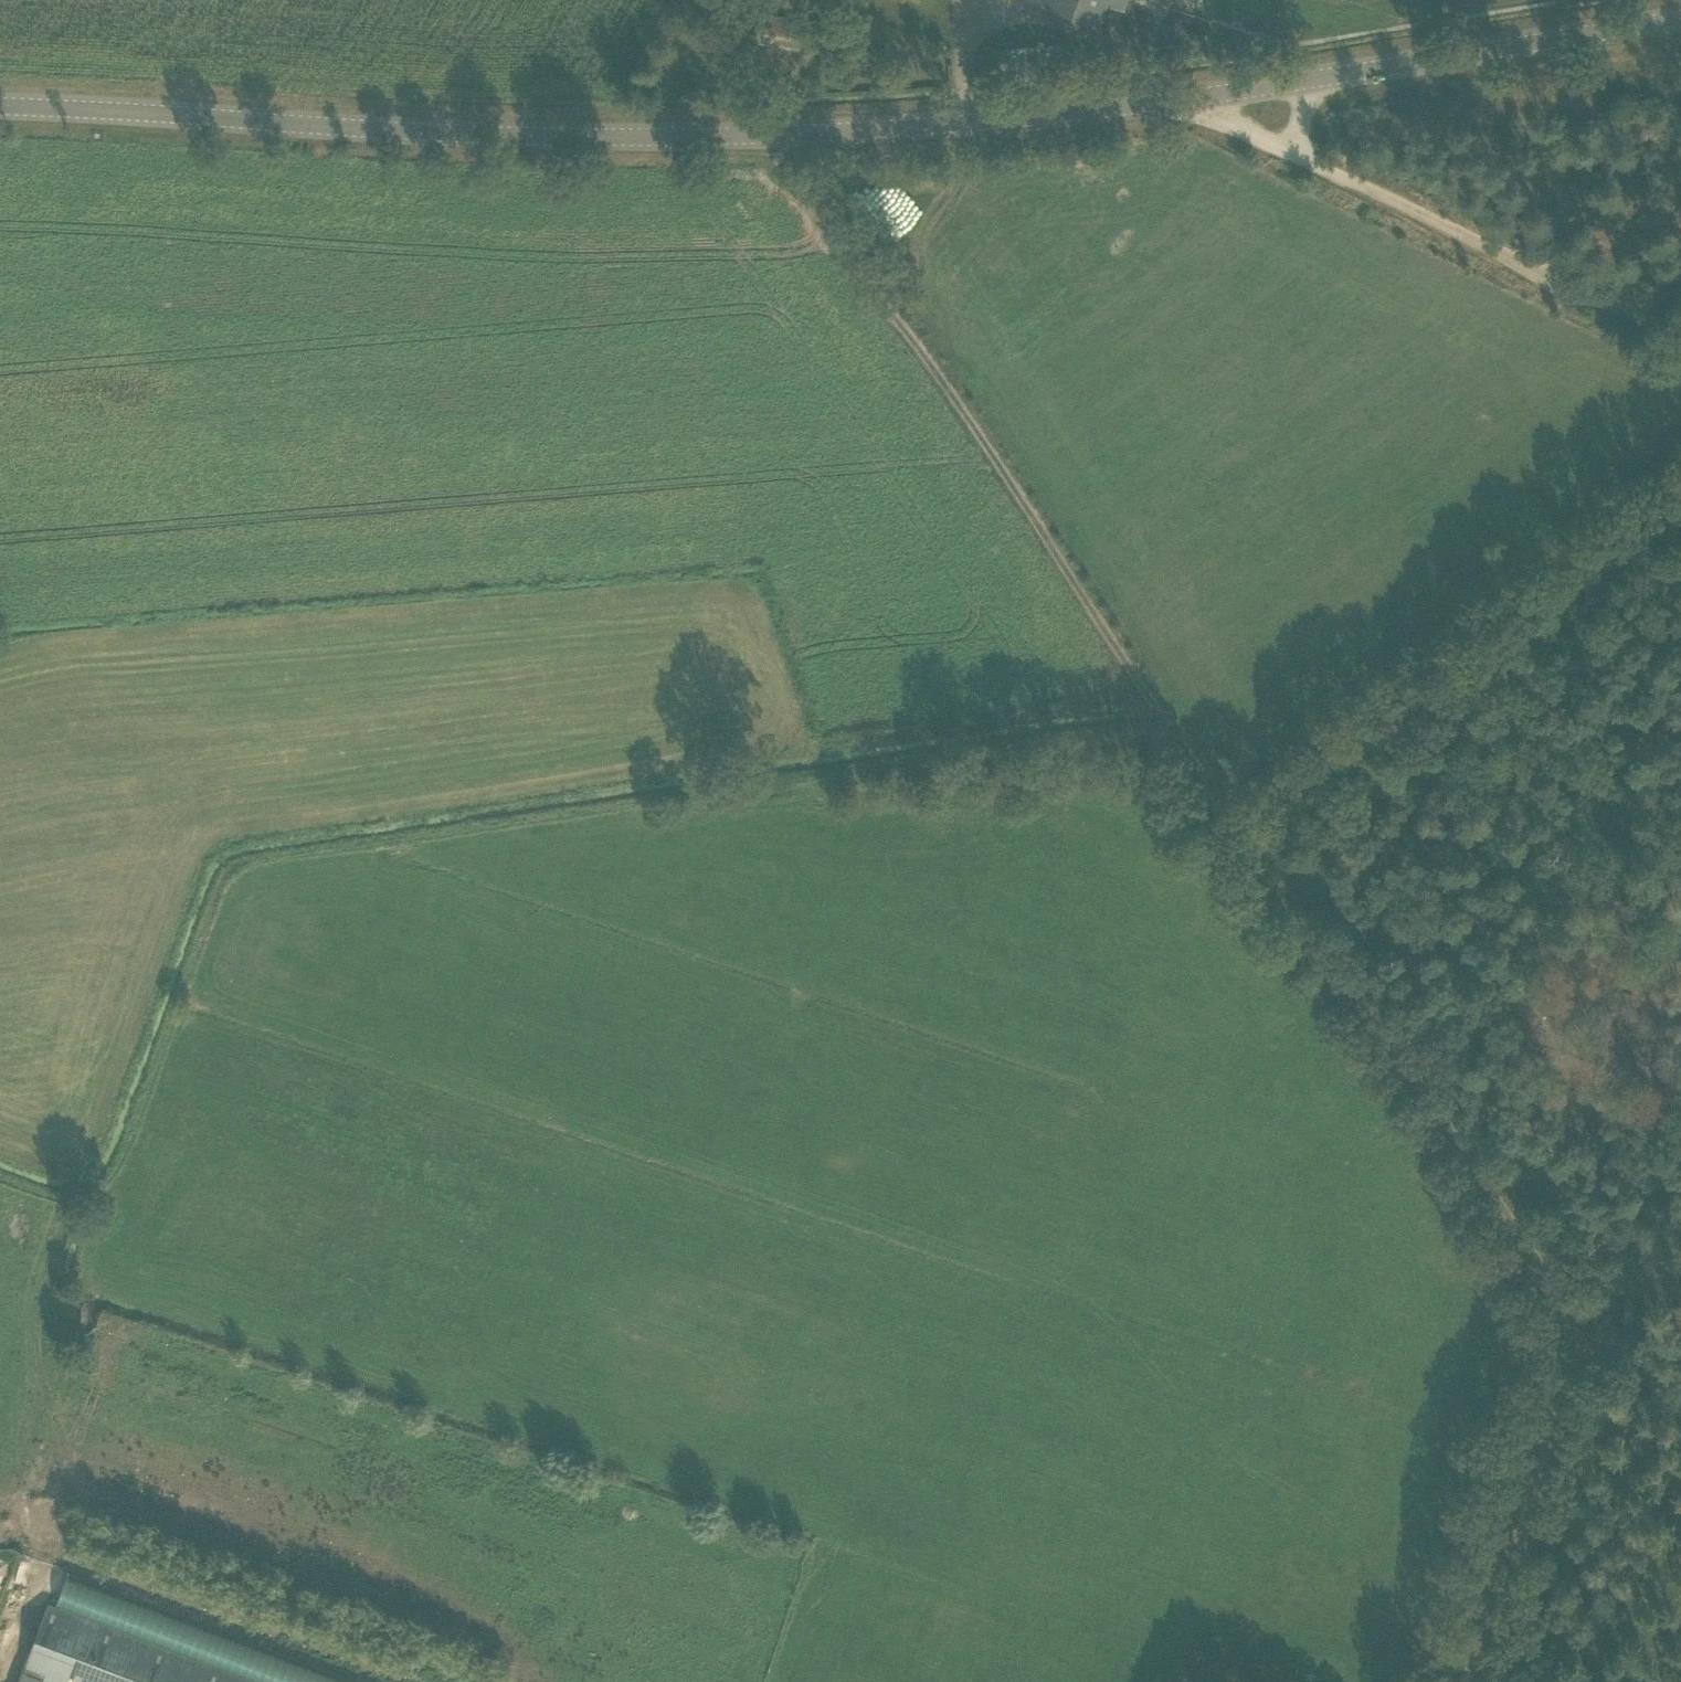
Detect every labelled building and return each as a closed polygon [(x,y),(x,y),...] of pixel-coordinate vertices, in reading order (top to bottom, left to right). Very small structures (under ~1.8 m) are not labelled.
[(1099,21),(1106,0),(1121,6),(1123,0),(1039,0),(1099,21)] [(48,1601),(22,1670),(55,1681),(263,1681),(48,1601)]
